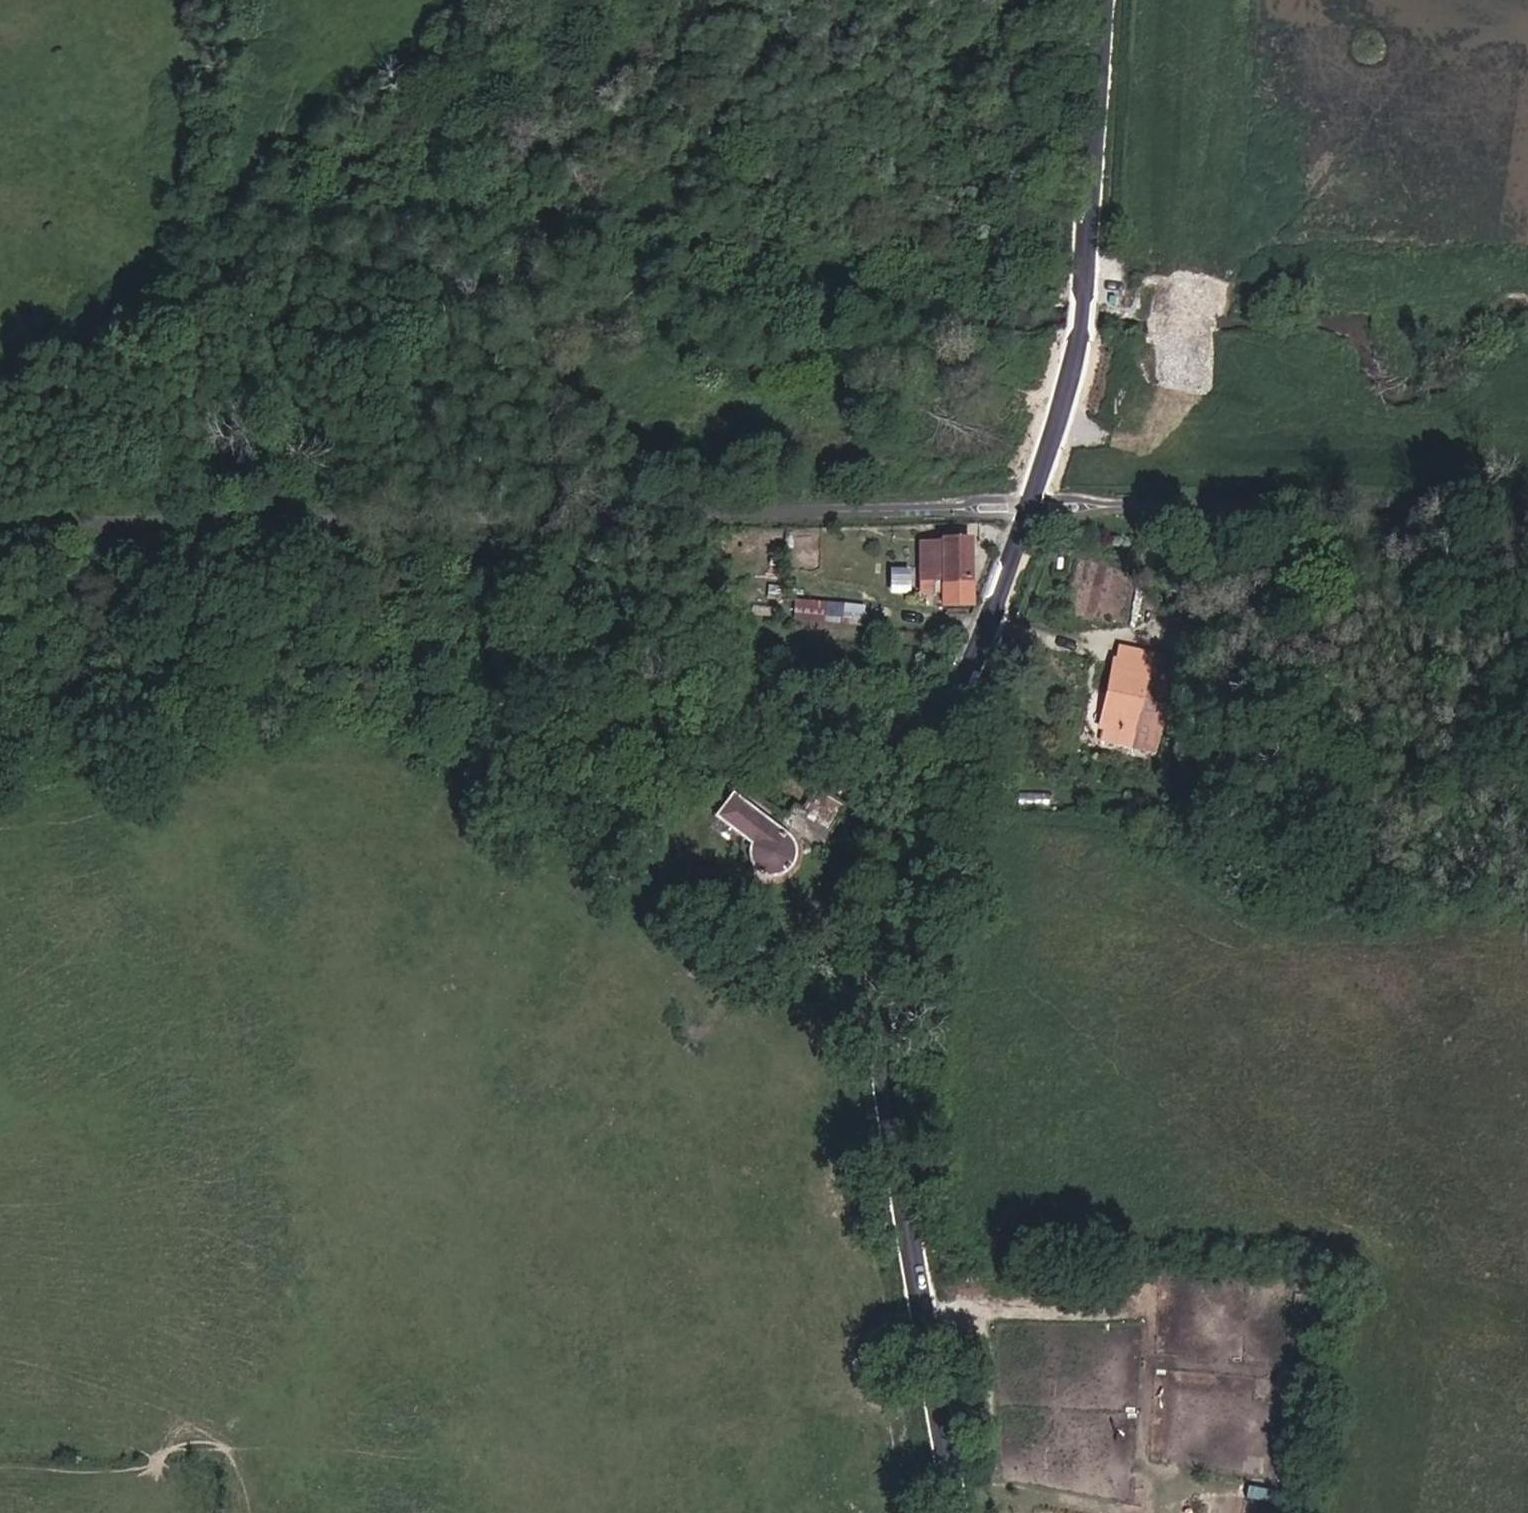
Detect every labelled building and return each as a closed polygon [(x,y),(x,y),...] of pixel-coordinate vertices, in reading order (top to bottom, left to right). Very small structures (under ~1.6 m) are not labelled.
[(969,541),(942,541),(943,545),(918,545),(920,587),(932,587),(933,600),(946,599),(972,598),(969,541)] [(1070,575),(1067,562),(1054,564),(1057,578),(1070,575)] [(1110,567),(1098,618),(1117,623),(1130,572),(1110,567)] [(798,617),(868,622),(869,603),(799,598),(798,617)] [(1174,654),(1155,649),(1123,642),(1119,658),(1113,656),(1104,691),(1098,720),(1095,731),(1117,736),(1133,740),(1134,740),(1153,744),(1159,718),(1166,689),(1174,654)] [(817,777),(809,786),(803,796),(792,789),(771,820),(724,791),(706,816),(754,849),(751,856),(750,864),(751,871),(754,878),(759,884),(765,888),(772,891),(780,892),(787,890),(794,887),(800,881),(804,874),(806,867),(806,859),(804,852),(800,846),(808,834),(829,838),(853,799),(850,797),(817,777)]
